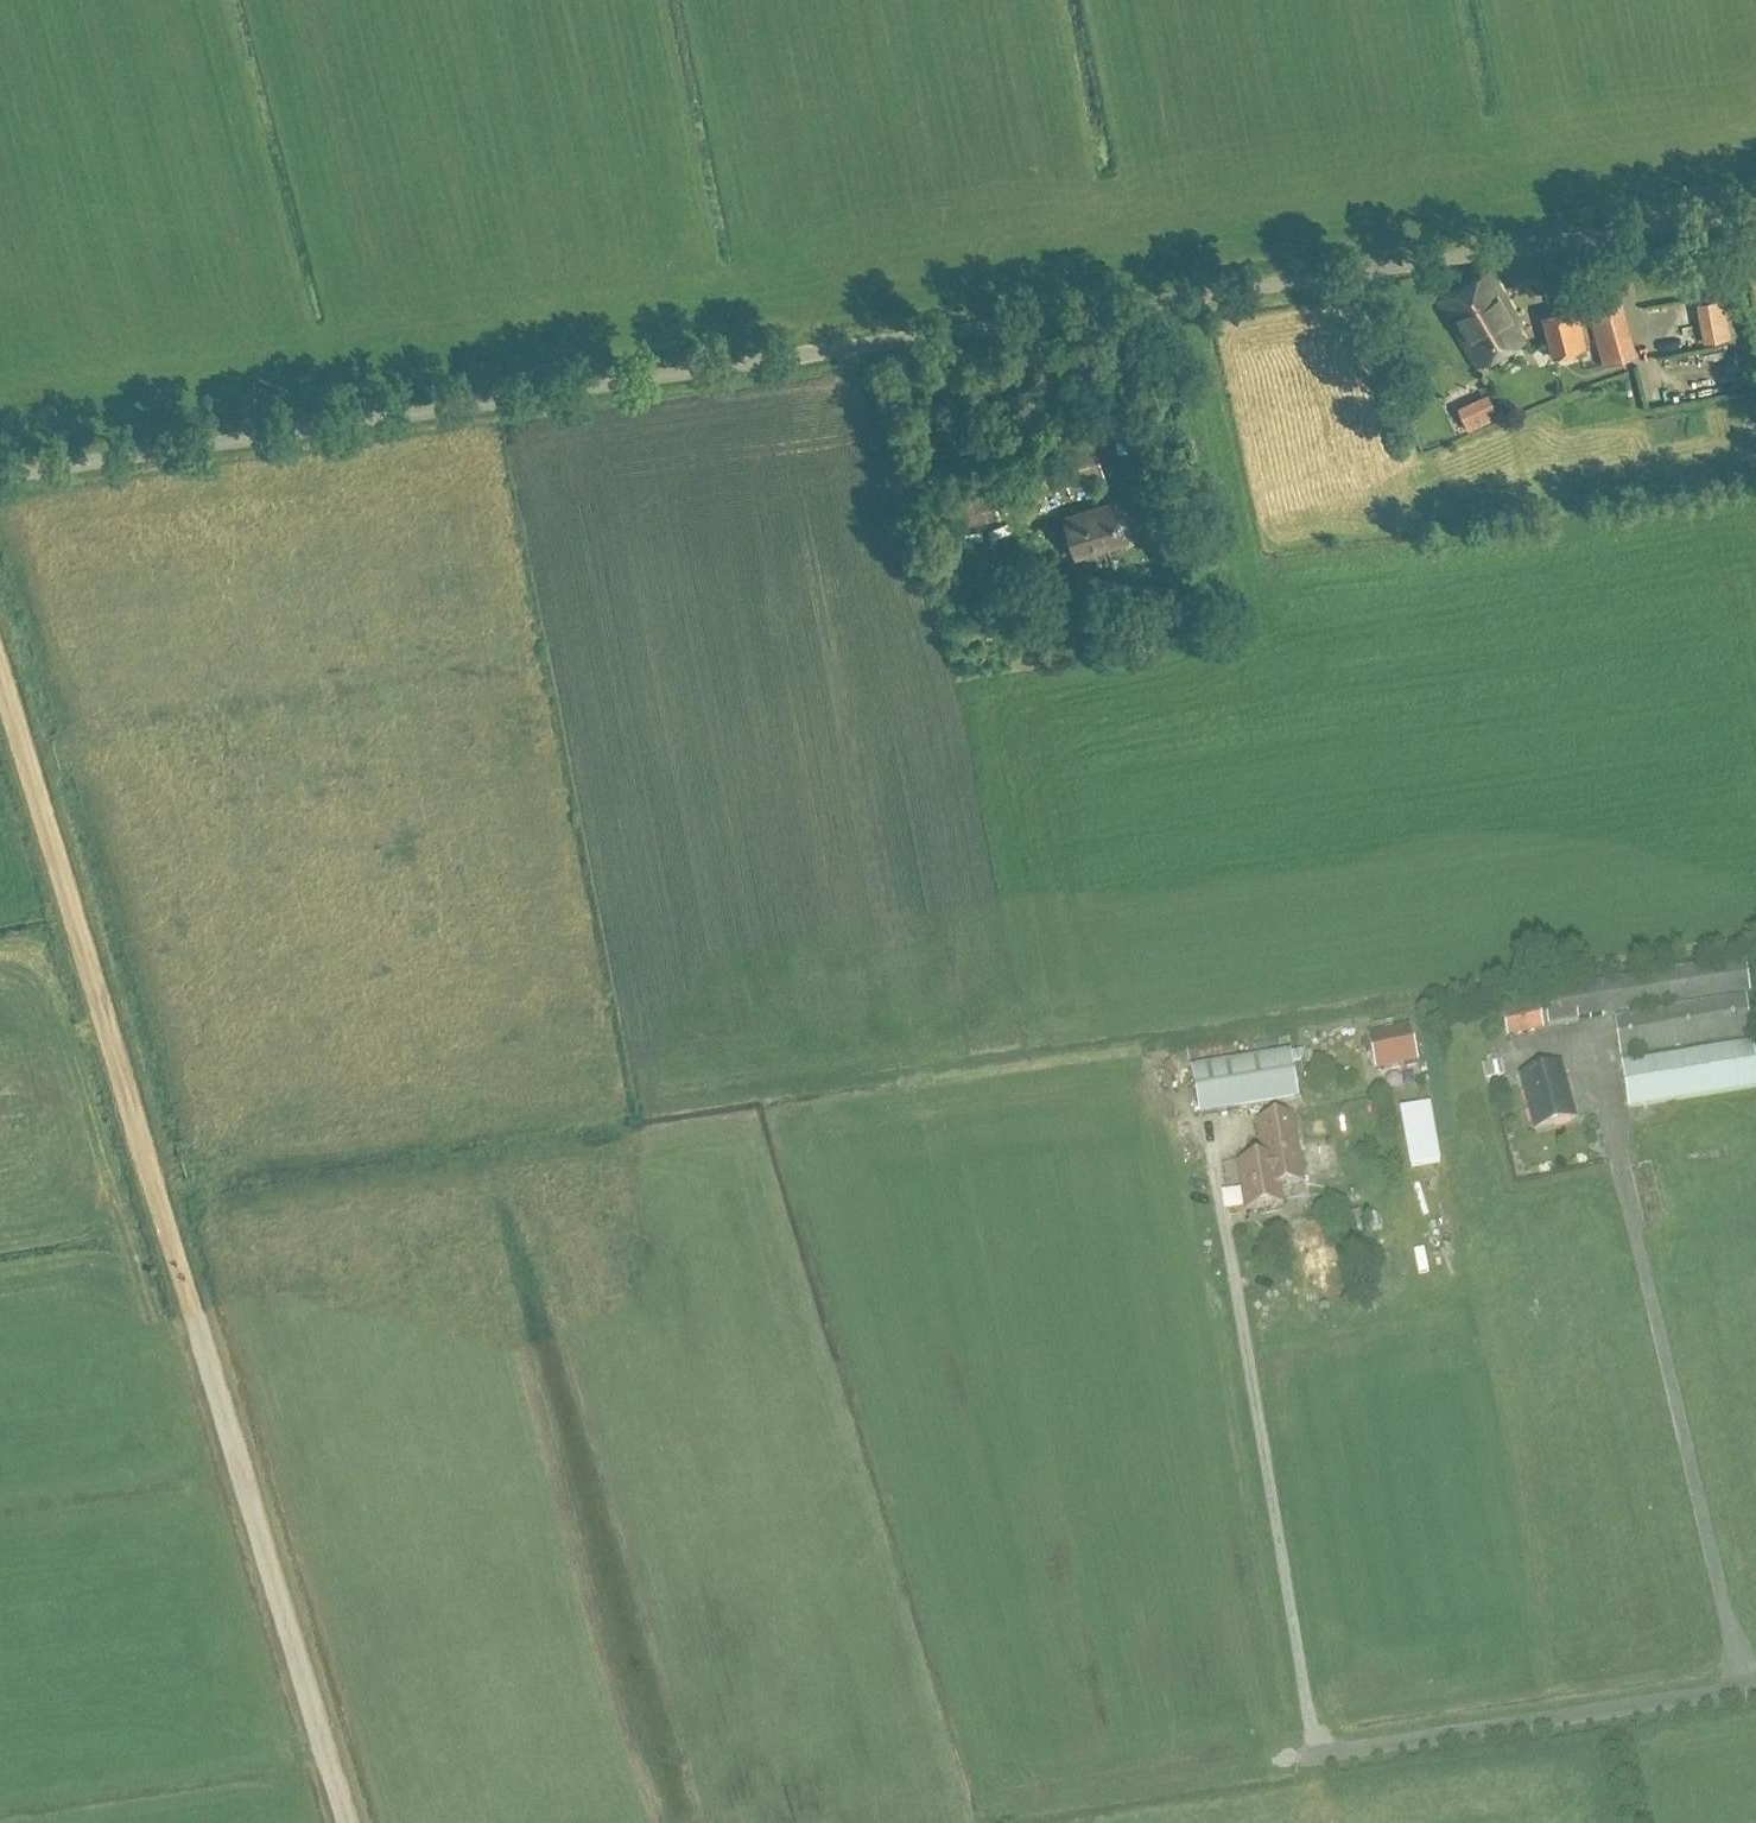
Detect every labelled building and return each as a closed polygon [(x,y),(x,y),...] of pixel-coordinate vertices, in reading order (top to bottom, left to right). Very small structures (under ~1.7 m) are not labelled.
[(1476,364),(1523,337),(1516,325),(1521,322),(1491,270),(1439,300),(1476,364)] [(1731,337),(1724,297),(1697,302),(1704,342),(1731,337)] [(1604,364),(1627,357),(1612,302),(1589,309),(1604,364)] [(1554,358),(1588,348),(1576,306),(1543,316),(1554,358)] [(1461,403),(1473,429),(1504,414),(1491,388),(1461,403)] [(953,505),(969,535),(1001,517),(985,488),(953,505)] [(1078,555),(1123,541),(1111,503),(1066,517),(1078,555)] [(1548,1025),(1750,993),(1744,960),(1542,992),(1548,1025)] [(1751,1042),(1620,1062),(1628,1108),(1755,1088),(1755,1067),(1745,996),(1614,1017),(1619,1057),(1751,1035),(1751,1042)] [(1506,1038),(1543,1030),(1538,1007),(1501,1016),(1506,1038)] [(1409,1023),(1366,1033),(1375,1072),(1418,1062),(1409,1023)] [(1200,1116),(1297,1099),(1289,1053),(1192,1069),(1200,1116)] [(1482,1065),(1485,1081),(1505,1077),(1501,1061),(1482,1065)] [(1533,1130),(1574,1119),(1560,1066),(1519,1077),(1533,1130)] [(1440,1161),(1430,1104),(1401,1109),(1411,1166),(1440,1161)] [(1262,1159),(1237,1164),(1245,1210),(1282,1204),(1279,1186),(1303,1182),(1292,1116),(1257,1121),(1262,1149),(1261,1149),(1262,1159)] [(1233,1120),(1234,1146),(1246,1146),(1245,1120),(1233,1120)]
